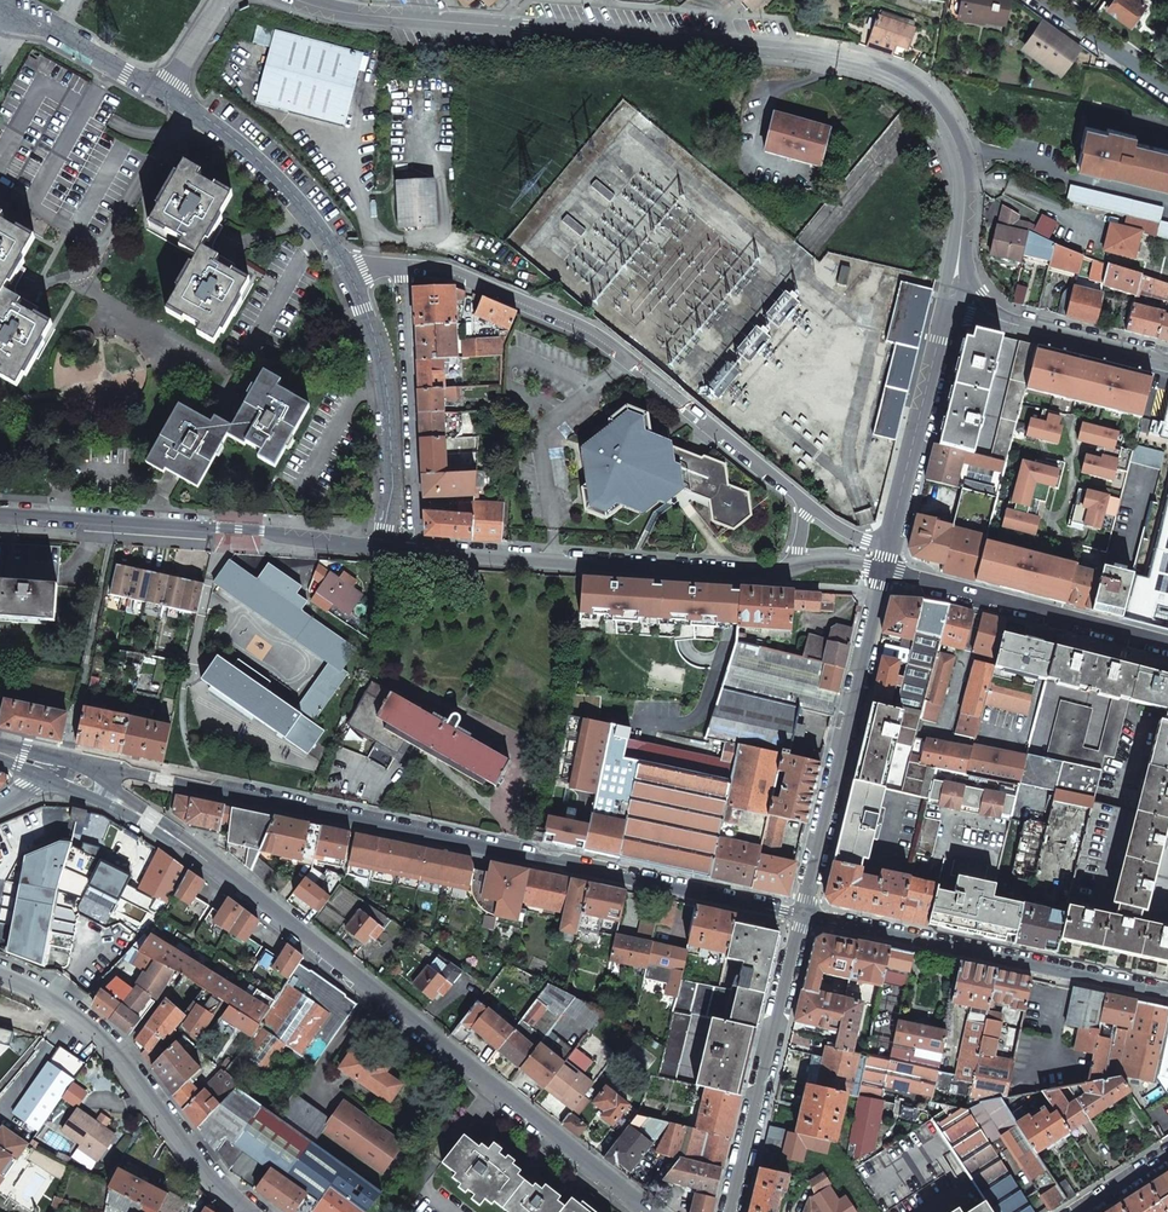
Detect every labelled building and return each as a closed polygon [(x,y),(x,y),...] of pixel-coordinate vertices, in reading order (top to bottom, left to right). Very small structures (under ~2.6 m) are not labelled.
[(729,9),(739,0),(722,0),(729,9)] [(749,9),(760,0),(741,0),(749,9)] [(949,7),(955,16),(962,17),(965,0),(951,0),(949,7)] [(962,17),(984,21),(984,19),(1006,23),(1008,10),(997,8),(999,0),(965,0),(962,17)] [(1086,12),(1095,0),(1069,0),(1086,12)] [(1110,9),(1130,24),(1145,4),(1140,0),(1116,0),(1110,9)] [(914,28),(878,15),(869,41),(867,46),(891,55),(895,43),(907,47),(914,28)] [(1037,44),(1030,54),(1061,75),(1079,49),(1076,47),(1077,44),(1043,20),(1030,39),(1037,44)] [(275,30),(255,103),(344,127),(364,53),(275,30)] [(774,115),(764,152),(820,168),(830,130),(774,115)] [(1085,126),(1080,146),(1082,146),(1077,167),(1108,174),(1109,173),(1167,188),(1167,150),(1134,142),(1136,135),(1107,128),(1106,131),(1085,126)] [(183,163),(149,223),(183,242),(179,248),(197,258),(202,249),(231,198),(198,179),(202,173),(183,163)] [(397,182),(399,228),(418,227),(437,226),(434,180),(397,182)] [(614,196),(596,180),(590,186),(608,203),(614,196)] [(1163,208),(1070,186),(1067,202),(1159,224),(1160,222),(1163,208)] [(1003,206),(998,227),(997,227),(990,255),(1019,262),(1028,224),(1017,221),(1018,215),(1003,206)] [(4,291),(33,240),(0,222),(4,216),(0,214),(0,298),(4,291)] [(567,214),(561,221),(579,238),(586,231),(567,214)] [(1034,232),(1048,239),(1057,223),(1043,216),(1034,232)] [(1141,233),(1156,237),(1159,224),(1126,216),(1124,228),(1116,226),(1112,242),(1106,241),(1103,251),(1134,259),(1141,233)] [(1160,222),(1159,224),(1156,237),(1167,240),(1167,224),(1160,222)] [(1116,226),(1110,224),(1106,241),(1112,242),(1116,226)] [(1029,232),(1024,256),(1050,262),(1054,245),(1029,232)] [(1050,262),(1049,266),(1078,273),(1082,256),(1054,245),(1050,262)] [(197,258),(168,309),(201,328),(197,334),(214,344),(248,285),(215,266),(219,259),(202,249),(197,258)] [(1098,262),(1093,279),(1105,282),(1108,265),(1098,262)] [(1105,282),(1104,286),(1104,287),(1136,296),(1141,275),(1108,265),(1105,282)] [(1136,296),(1135,297),(1144,299),(1145,296),(1162,300),(1159,311),(1164,313),(1167,296),(1167,285),(1141,275),(1136,296)] [(895,343),(873,435),(895,441),(932,290),(900,282),(886,341),(895,343)] [(1017,285),(1012,303),(1024,306),(1028,288),(1017,285)] [(1070,305),(1067,316),(1091,323),(1096,324),(1103,297),(1078,291),(1079,288),(1074,287),(1070,305)] [(414,308),(415,327),(456,325),(455,301),(454,288),(413,290),(414,308)] [(454,288),(455,301),(465,301),(466,292),(454,288)] [(3,371),(0,376),(0,377),(16,387),(51,327),(18,308),(21,302),(4,291),(0,298),(0,369),(3,371)] [(472,294),(470,314),(509,331),(517,313),(472,294)] [(1061,301),(1058,314),(1067,316),(1070,305),(1069,304),(1064,303),(1064,302),(1061,301)] [(1116,329),(1126,331),(1128,324),(1133,305),(1134,304),(1123,301),(1116,329)] [(1128,324),(1126,331),(1142,335),(1157,339),(1163,315),(1164,313),(1159,311),(1146,308),(1147,306),(1144,305),(1143,308),(1133,305),(1128,324)] [(1157,339),(1167,342),(1167,316),(1163,315),(1157,339)] [(416,344),(417,361),(440,360),(458,359),(456,325),(415,327),(416,344)] [(76,331),(72,333),(78,336),(77,338),(77,339),(77,340),(77,342),(77,343),(78,345),(80,347),(82,349),(84,350),(87,350),(89,349),(91,348),(94,345),(95,342),(95,340),(94,336),(92,334),(89,332),(87,331),(80,330),(76,331)] [(944,421),(939,445),(973,454),(1002,337),(973,330),(971,340),(965,338),(958,365),(944,421)] [(477,358),(502,356),(502,347),(509,331),(495,333),(495,339),(476,341),(477,358)] [(463,358),(477,358),(476,341),(462,342),(463,358)] [(1020,341),(991,459),(1006,463),(1009,450),(1010,445),(1011,444),(1036,346),(1020,341)] [(1019,592),(1049,600),(1053,583),(1069,587),(1074,567),(1076,560),(1077,557),(1080,546),(1096,550),(1101,530),(1100,530),(1104,514),(1116,517),(1121,500),(1109,497),(1113,481),(1115,470),(1128,473),(1131,461),(1133,451),(1121,448),(1126,432),(1130,432),(1139,428),(1153,375),(1120,367),(1072,355),(1036,346),(1011,444),(1041,452),(1039,458),(1038,464),(1049,467),(1048,474),(1079,483),(1064,543),(990,523),(975,581),(1019,592)] [(417,376),(418,391),(441,390),(440,360),(417,361),(417,376)] [(232,428),(227,437),(244,446),(246,443),(262,452),(258,458),(275,467),(308,408),(277,388),(280,382),(264,372),(232,428)] [(441,390),(442,401),(445,401),(446,408),(457,407),(457,400),(460,400),(459,389),(441,390)] [(419,403),(419,415),(443,414),(442,401),(441,390),(418,391),(419,403)] [(179,406),(146,463),(163,472),(165,469),(197,488),(227,437),(232,428),(215,418),(211,424),(179,406)] [(581,489),(585,511),(606,519),(622,506),(642,514),(658,500),(664,503),(679,492),(717,538),(730,528),(733,529),(750,516),(749,513),(768,498),(767,493),(714,450),(701,460),(670,448),(666,427),(647,419),(646,416),(625,407),(608,422),(609,426),(581,449),(586,485),(581,489)] [(420,429),(420,442),(444,440),(443,414),(419,415),(420,429)] [(421,459),(422,476),(446,475),(445,462),(444,440),(420,442),(421,459)] [(926,480),(962,488),(997,497),(1006,463),(991,459),(973,454),(939,445),(935,444),(933,452),(926,480)] [(1041,452),(1011,444),(1010,445),(1027,449),(1025,454),(1039,458),(1041,452)] [(1164,452),(1135,444),(1133,451),(1131,461),(1160,469),(1164,452)] [(1010,445),(1009,450),(1025,454),(1027,449),(1010,445)] [(997,497),(990,523),(1064,543),(1079,483),(1048,474),(1049,467),(1038,464),(1039,458),(1025,454),(1009,450),(1006,463),(997,497)] [(445,462),(446,475),(476,474),(476,472),(476,461),(445,462)] [(474,497),(474,503),(478,503),(479,488),(483,488),(484,472),(476,472),(476,474),(474,497)] [(422,476),(424,498),(474,497),(476,474),(446,475),(422,476)] [(975,581),(990,523),(997,497),(962,488),(952,527),(943,565),(941,572),(958,576),(975,581)] [(1146,578),(1132,575),(1121,618),(1167,631),(1167,494),(1146,578)] [(472,516),(471,539),(499,541),(502,505),(478,503),(474,503),(473,505),(472,516)] [(455,506),(455,515),(472,516),(473,505),(458,504),(458,506),(455,506)] [(424,513),(425,536),(471,539),(472,516),(455,515),(424,513)] [(939,520),(917,515),(916,520),(909,549),(913,557),(943,565),(952,527),(938,524),(939,520)] [(0,543),(0,561),(58,565),(59,547),(0,543)] [(295,712),(313,724),(348,674),(343,670),(356,649),(301,611),(308,602),(297,594),(302,587),(269,564),(257,580),(230,561),(214,584),(328,664),(295,712)] [(109,595),(106,608),(118,611),(120,597),(127,599),(132,569),(115,565),(109,595)] [(1069,587),(1065,604),(1070,605),(1091,611),(1103,568),(1098,566),(1096,572),(1074,567),(1069,587)] [(1103,568),(1091,611),(1106,615),(1121,618),(1132,575),(1121,572),(1122,569),(1117,567),(1116,570),(1103,567),(1103,568)] [(132,569),(127,599),(144,602),(150,573),(132,569)] [(363,595),(331,572),(317,592),(312,600),(321,606),(329,611),(334,604),(350,615),(363,595)] [(150,573),(144,602),(161,607),(167,576),(150,573)] [(167,576),(161,607),(168,609),(167,618),(177,619),(179,610),(184,580),(167,576)] [(582,578),(577,631),(718,641),(720,624),(737,625),(740,588),(582,578)] [(179,610),(177,619),(188,621),(190,612),(196,614),(203,584),(184,580),(179,610)] [(0,582),(0,618),(54,622),(57,586),(0,582)] [(1053,583),(1049,600),(1065,604),(1069,587),(1053,583)] [(737,625),(737,627),(791,631),(792,611),(793,592),(740,588),(737,625)] [(793,592),(792,611),(818,612),(818,611),(820,594),(793,592)] [(820,594),(818,611),(833,612),(834,594),(820,594)] [(887,616),(883,633),(911,640),(921,601),(918,600),(891,598),(887,616)] [(906,664),(895,710),(921,716),(937,654),(940,644),(949,606),(935,603),(921,601),(911,640),(909,652),(906,664)] [(949,606),(940,644),(948,646),(947,651),(953,653),(955,648),(964,650),(974,612),(949,606)] [(982,615),(972,652),(996,658),(1002,633),(1006,620),(984,614),(983,614),(982,615)] [(827,641),(821,665),(825,666),(842,670),(852,629),(835,626),(830,629),(827,641)] [(736,633),(734,642),(742,645),(744,635),(736,633)] [(1029,654),(1021,651),(1024,639),(1002,633),(996,658),(994,666),(984,702),(1027,714),(1036,678),(1046,681),(1046,679),(1055,647),(1041,643),(1040,646),(1031,644),(1029,654)] [(808,637),(802,660),(821,665),(827,641),(808,637)] [(1029,654),(1031,644),(1040,646),(1041,643),(1028,640),(1024,639),(1021,651),(1029,654)] [(726,672),(720,689),(799,709),(831,717),(835,696),(836,695),(819,691),(825,666),(821,665),(802,660),(742,645),(734,642),(726,672)] [(885,646),(882,658),(899,663),(906,664),(909,652),(885,646)] [(1055,647),(1046,679),(1086,689),(1085,692),(1088,692),(1089,690),(1113,696),(1128,700),(1137,668),(1121,664),(1066,650),(1058,648),(1055,647)] [(921,716),(920,719),(936,724),(954,658),(937,654),(921,716)] [(202,680),(308,754),(323,732),(313,724),(295,712),(265,690),(269,683),(238,661),(233,668),(218,658),(202,680)] [(874,689),(871,704),(888,708),(892,689),(894,690),(895,687),(893,686),(893,685),(895,676),(899,663),(882,658),(874,689)] [(974,661),(955,734),(974,738),(974,739),(984,702),(994,666),(974,661)] [(825,666),(819,691),(836,695),(842,670),(825,666)] [(1128,700),(1167,711),(1167,676),(1156,673),(1137,668),(1128,700)] [(372,684),(349,725),(398,753),(408,736),(497,787),(510,764),(457,733),(461,725),(458,724),(459,721),(460,721),(460,719),(459,719),(459,718),(457,716),(455,715),(453,716),(452,717),(450,719),(446,718),(442,724),(372,684)] [(781,755),(788,757),(799,709),(720,689),(704,739),(724,743),(738,745),(781,755)] [(573,695),(568,715),(545,832),(542,844),(583,852),(609,725),(599,722),(600,697),(573,695)] [(1060,702),(1046,759),(1100,771),(1104,756),(1114,758),(1128,700),(1113,696),(1099,753),(1081,749),(1091,710),(1060,702)] [(92,699),(85,697),(76,744),(101,749),(120,753),(128,717),(103,712),(103,709),(100,709),(99,711),(90,709),(92,699)] [(5,701),(3,709),(0,723),(0,728),(61,741),(66,714),(5,701)] [(866,724),(852,781),(883,788),(895,741),(913,746),(915,738),(920,719),(921,716),(895,710),(888,708),(871,704),(866,724)] [(170,726),(128,717),(120,753),(145,758),(163,762),(170,726)] [(1147,767),(1167,772),(1167,723),(1166,723),(1159,721),(1147,767)] [(630,729),(609,725),(583,852),(602,857),(644,865),(680,873),(708,879),(717,839),(720,827),(722,820),(734,763),(720,760),(628,740),(630,729)] [(913,746),(908,762),(909,762),(935,768),(965,774),(971,750),(970,749),(915,738),(913,746)] [(738,745),(724,743),(720,760),(734,763),(738,745)] [(734,763),(722,820),(738,824),(742,809),(767,814),(771,799),(777,774),(781,755),(738,745),(734,763)] [(1019,784),(1026,756),(972,746),(971,750),(965,774),(1019,785),(1019,784)] [(804,760),(819,764),(821,755),(806,751),(804,760)] [(1026,756),(1019,784),(1055,791),(1093,800),(1100,771),(1046,759),(1026,754),(1026,756)] [(771,799),(767,814),(769,815),(787,819),(805,824),(812,794),(819,764),(804,760),(788,757),(781,755),(777,774),(783,775),(777,800),(771,799)] [(909,762),(902,792),(927,799),(935,768),(909,762)] [(1059,940),(1167,964),(1167,772),(1147,767),(1136,812),(1093,802),(1067,907),(1066,914),(1059,940)] [(927,799),(1011,816),(1019,785),(965,774),(935,768),(927,799)] [(842,821),(833,861),(861,868),(863,859),(868,860),(875,829),(879,830),(881,820),(877,819),(884,788),(883,788),(852,781),(842,821)] [(1033,882),(1028,905),(1066,914),(1067,907),(1093,802),(1093,800),(1055,791),(1048,823),(1030,819),(1024,823),(1012,872),(1015,879),(1033,882)] [(177,796),(173,813),(187,824),(217,831),(219,822),(221,811),(222,806),(177,796)] [(54,834),(54,807),(42,807),(0,824),(0,855),(54,834)] [(71,820),(84,823),(87,811),(73,808),(71,820)] [(230,825),(228,843),(257,858),(261,850),(275,817),(232,808),(231,814),(230,825)] [(230,825),(231,814),(221,811),(219,822),(230,825)] [(761,849),(761,850),(779,854),(787,819),(769,815),(769,818),(765,832),(761,849)] [(761,816),(757,830),(765,832),(769,818),(761,816)] [(930,856),(939,820),(923,816),(915,852),(930,856)] [(275,817),(261,850),(314,862),(316,854),(321,827),(302,823),(275,817)] [(722,820),(720,827),(737,831),(738,824),(722,820)] [(321,827),(316,854),(345,860),(350,833),(341,831),(321,827)] [(531,841),(542,844),(545,832),(533,830),(531,841)] [(362,836),(354,834),(352,843),(360,845),(361,842),(366,843),(367,837),(362,836)] [(348,864),(472,891),(472,890),(472,889),(472,877),(472,871),(472,865),(469,859),(466,858),(461,857),(460,863),(455,862),(454,865),(438,861),(438,858),(434,857),(435,851),(431,851),(418,848),(414,847),(412,853),(408,852),(407,855),(391,851),(391,848),(386,847),(388,841),(385,841),(367,837),(366,843),(361,842),(360,845),(352,843),(348,864)] [(717,839),(708,879),(733,884),(752,888),(759,855),(761,850),(761,849),(717,839)] [(407,845),(388,841),(386,847),(391,848),(391,851),(407,855),(408,852),(412,853),(414,847),(407,845)] [(8,952),(42,966),(44,956),(56,891),(70,847),(68,843),(61,843),(27,855),(8,952)] [(257,858),(228,843),(226,850),(250,871),(257,858)] [(139,886),(169,904),(174,895),(187,871),(160,850),(139,886)] [(443,853),(435,851),(434,857),(438,858),(438,861),(454,865),(455,862),(460,863),(461,857),(452,855),(443,853)] [(759,855),(752,888),(772,892),(788,895),(795,864),(759,855)] [(257,858),(250,871),(267,884),(276,874),(257,858)] [(957,877),(953,894),(937,890),(928,925),(956,931),(972,935),(973,931),(982,933),(991,897),(994,885),(984,883),(988,868),(954,859),(950,876),(957,877)] [(85,883),(88,881),(89,880),(91,877),(92,873),(92,871),(91,868),(88,863),(83,861),(81,860),(77,861),(72,864),(70,867),(69,868),(69,870),(69,874),(70,878),(72,881),(75,883),(79,884),(85,883)] [(89,885),(119,900),(131,876),(101,861),(89,885)] [(861,868),(833,861),(825,896),(830,904),(867,912),(899,919),(909,880),(909,878),(880,872),(878,880),(860,876),(861,868)] [(566,879),(491,863),(488,880),(472,877),(472,889),(472,890),(472,891),(473,894),(476,901),(477,903),(478,905),(481,909),(486,912),(490,914),(496,915),(516,920),(520,903),(559,911),(566,879)] [(313,868),(323,874),(324,874),(313,866),(313,868)] [(313,869),(305,878),(315,885),(323,874),(313,868),(313,869)] [(199,921),(209,906),(195,897),(204,882),(187,871),(174,895),(189,904),(184,911),(199,921)] [(305,878),(294,893),(300,898),(319,913),(330,897),(315,885),(305,878)] [(566,879),(559,911),(563,912),(560,930),(578,934),(579,930),(589,884),(577,882),(566,879)] [(909,880),(899,919),(916,923),(928,925),(937,890),(937,886),(909,880)] [(589,884),(579,930),(597,935),(600,918),(619,922),(625,892),(614,890),(589,884)] [(139,910),(142,907),(143,906),(144,904),(145,901),(145,897),(143,894),(140,891),(139,890),(135,889),(131,889),(128,890),(126,891),(124,894),(122,897),(122,901),(123,904),(124,906),(126,909),(127,910),(131,911),(134,912),(136,911),(139,910)] [(294,893),(288,901),(294,906),(300,898),(294,893)] [(1001,937),(1004,938),(1003,941),(1014,943),(1023,904),(991,897),(982,933),(981,937),(995,940),(996,936),(1001,937)] [(661,900),(655,926),(670,929),(676,903),(661,900)] [(213,923),(229,933),(243,911),(231,901),(228,906),(225,904),(219,913),(213,923)] [(382,928),(390,919),(367,902),(360,910),(382,928)] [(1023,904),(1014,943),(1036,948),(1056,953),(1059,940),(1066,914),(1028,905),(1023,904)] [(204,921),(211,926),(213,923),(219,913),(212,908),(204,921)] [(697,908),(688,946),(727,954),(734,925),(736,916),(721,913),(697,908)] [(360,910),(345,929),(363,944),(369,937),(374,941),(384,930),(382,928),(360,910)] [(229,933),(245,943),(248,938),(255,926),(252,924),(255,920),(243,911),(229,933)] [(731,990),(723,1022),(752,1029),(755,1030),(772,962),(769,961),(776,934),(734,925),(727,954),(726,959),(743,963),(740,978),(736,976),(731,990)] [(814,938),(802,989),(818,993),(822,974),(849,980),(857,941),(831,935),(822,933),(814,938)] [(230,1005),(260,1024),(270,1009),(253,998),(245,993),(152,935),(140,951),(153,958),(174,972),(203,989),(223,1001),(230,1005)] [(616,937),(611,962),(645,970),(651,945),(616,937)] [(245,943),(238,953),(253,963),(263,948),(248,938),(245,943)] [(857,941),(849,980),(856,981),(856,984),(861,985),(861,982),(880,986),(881,982),(889,948),(869,944),(857,941)] [(645,970),(643,980),(668,985),(665,997),(676,999),(681,979),(686,952),(651,945),(645,970)] [(905,988),(913,953),(899,950),(889,948),(881,982),(905,988)] [(298,968),(304,959),(292,949),(289,954),(285,952),(281,959),(274,970),(289,981),(298,968)] [(124,957),(144,973),(153,958),(140,951),(138,950),(135,955),(130,951),(124,957)] [(281,959),(266,950),(257,965),(271,974),(274,970),(281,959)] [(438,955),(413,985),(431,1001),(437,994),(442,998),(462,973),(438,955)] [(151,995),(157,1000),(168,982),(174,972),(153,958),(144,973),(137,985),(151,995)] [(960,963),(952,1001),(967,1005),(967,1008),(970,1008),(971,1005),(988,1009),(988,1007),(996,971),(985,968),(960,963)] [(286,1044),(315,1064),(354,1008),(320,984),(298,968),(289,981),(275,1001),(270,1009),(260,1024),(250,1038),(239,1052),(265,1070),(286,1044)] [(988,1007),(992,1008),(993,1001),(1010,1005),(1010,1009),(1024,1012),(1031,978),(1007,973),(996,971),(988,1007)] [(117,978),(104,991),(121,1005),(132,991),(117,978)] [(711,1019),(723,1022),(731,990),(720,988),(681,979),(676,999),(674,1011),(691,1015),(711,1019)] [(549,984),(513,1029),(535,1048),(539,1043),(563,1011),(574,997),(566,993),(549,984)] [(135,1015),(151,995),(137,985),(132,991),(121,1005),(111,1020),(131,1035),(143,1017),(141,1015),(138,1018),(135,1015)] [(253,998),(257,991),(250,986),(245,993),(253,998)] [(1074,988),(1066,1025),(1068,1025),(1064,1043),(1076,1046),(1075,1050),(1090,1052),(1088,1059),(1092,1059),(1106,995),(1074,988)] [(186,1012),(166,1037),(172,1042),(185,1028),(198,1039),(223,1001),(203,989),(186,1012)] [(794,1021),(834,1030),(833,1033),(837,1034),(845,999),(818,993),(802,989),(795,1016),(794,1021)] [(94,1006),(111,1020),(121,1005),(104,991),(101,990),(94,1006)] [(836,1041),(834,1049),(852,1053),(862,1002),(859,1001),(861,993),(846,990),(845,999),(837,1034),(836,1041)] [(257,991),(253,998),(270,1009),(275,1001),(257,991)] [(1088,1083),(1119,1077),(1128,1091),(1144,1081),(1154,1084),(1156,1078),(1159,1065),(1167,1023),(1167,1008),(1155,1005),(1120,998),(1106,995),(1092,1059),(1088,1083)] [(169,996),(167,1000),(173,1005),(175,1003),(176,1001),(169,996)] [(563,1011),(589,1031),(603,1012),(574,997),(563,1011)] [(167,1000),(146,1027),(164,1040),(166,1037),(186,1012),(175,1003),(173,1005),(167,1000)] [(477,1001),(451,1034),(462,1044),(474,1029),(498,1050),(513,1029),(477,1001)] [(222,1017),(250,1038),(260,1024),(230,1005),(222,1017)] [(674,1011),(657,1078),(675,1082),(691,1015),(674,1011)] [(937,1071),(933,1089),(969,1096),(986,1014),(970,1011),(968,1022),(967,1022),(956,1075),(937,1071)] [(969,1096),(967,1105),(980,1102),(1000,1098),(1005,1098),(1015,1051),(995,1047),(1000,1025),(1002,1015),(987,1012),(986,1014),(969,1096)] [(711,1019),(695,1087),(706,1089),(736,1096),(744,1063),(752,1029),(723,1022),(711,1019)] [(898,1019),(893,1043),(915,1048),(914,1056),(939,1062),(946,1030),(898,1019)] [(1159,1065),(1156,1078),(1167,1097),(1167,1023),(1159,1065)] [(132,1041),(152,1066),(166,1053),(163,1051),(167,1047),(164,1044),(160,1049),(158,1047),(164,1040),(146,1027),(132,1041)] [(10,1047),(14,1032),(0,1029),(0,1044),(10,1047)] [(513,1029),(498,1050),(519,1068),(535,1048),(513,1029)] [(573,1050),(557,1037),(548,1049),(564,1062),(571,1053),(573,1050)] [(814,1055),(807,1084),(846,1093),(858,1096),(866,1056),(852,1053),(834,1049),(836,1041),(828,1040),(824,1057),(814,1055)] [(152,1066),(172,1093),(191,1079),(202,1069),(176,1042),(166,1053),(152,1066)] [(552,1077),(564,1062),(548,1049),(539,1043),(535,1048),(519,1068),(544,1088),(550,1079),(552,1077)] [(915,1048),(893,1043),(890,1058),(866,1053),(866,1056),(858,1096),(846,1160),(849,1166),(865,1155),(865,1146),(874,1150),(883,1101),(882,1101),(884,1088),(931,1097),(933,1089),(937,1071),(939,1062),(914,1056),(915,1048)] [(341,1068),(389,1101),(401,1085),(384,1075),(388,1067),(356,1045),(341,1068)] [(544,1088),(572,1110),(580,1100),(592,1084),(582,1076),(592,1062),(575,1048),(573,1050),(571,1053),(564,1062),(552,1077),(550,1079),(544,1088)] [(223,1070),(224,1071),(231,1063),(227,1060),(221,1068),(223,1070)] [(13,1113),(39,1131),(74,1080),(49,1062),(13,1113)] [(205,1087),(222,1104),(238,1088),(241,1084),(224,1071),(223,1070),(205,1087)] [(1076,1099),(1088,1119),(1128,1091),(1119,1077),(1088,1083),(1068,1086),(1076,1099)] [(172,1093),(183,1109),(199,1093),(192,1085),(194,1082),(191,1079),(172,1093)] [(238,1088),(246,1094),(249,1091),(241,1084),(238,1088)] [(801,1108),(795,1133),(830,1141),(834,1142),(846,1093),(807,1084),(801,1108)] [(183,1109),(198,1128),(222,1104),(205,1087),(199,1093),(183,1109)] [(606,1087),(594,1103),(601,1109),(599,1111),(603,1113),(601,1117),(612,1126),(627,1107),(628,1105),(606,1087)] [(277,1116),(246,1094),(238,1088),(222,1104),(198,1128),(214,1150),(214,1151),(226,1136),(259,1160),(257,1161),(270,1170),(256,1189),(287,1211),(311,1211),(321,1198),(327,1189),(330,1185),(360,1207),(367,1211),(382,1192),(315,1142),(277,1116)] [(706,1089),(696,1129),(729,1137),(734,1117),(739,1097),(736,1096),(706,1089)] [(1050,1103),(1068,1132),(1088,1119),(1076,1099),(1067,1105),(1056,1089),(1042,1091),(1047,1100),(1050,1103)] [(1028,1094),(1036,1107),(1047,1100),(1042,1091),(1040,1092),(1028,1094)] [(323,1130),(383,1172),(404,1144),(344,1100),(330,1119),(293,1093),(277,1116),(315,1142),(323,1130)] [(1029,1115),(1016,1123),(1026,1139),(1035,1153),(1068,1132),(1050,1103),(1043,1107),(1045,1110),(1031,1119),(1029,1115)] [(945,1112),(931,1120),(951,1151),(957,1161),(987,1142),(966,1109),(944,1105),(945,1112)] [(612,1126),(610,1128),(621,1137),(637,1116),(627,1107),(612,1126)] [(115,1136),(77,1109),(62,1131),(81,1144),(90,1150),(88,1154),(97,1161),(115,1136)] [(5,1129),(29,1145),(39,1131),(13,1113),(3,1127),(5,1129)] [(587,1127),(570,1113),(561,1124),(578,1137),(587,1127)] [(621,1137),(604,1158),(627,1176),(670,1123),(638,1115),(637,1116),(621,1137)] [(879,1211),(885,1211),(944,1173),(936,1161),(951,1151),(931,1120),(930,1119),(852,1170),(879,1211)] [(670,1123),(663,1155),(679,1159),(721,1169),(729,1137),(696,1129),(670,1123)] [(769,1126),(759,1168),(777,1172),(781,1156),(787,1131),(769,1126)] [(29,1145),(5,1129),(0,1135),(0,1187),(6,1178),(2,1175),(13,1158),(18,1161),(29,1145)] [(787,1131),(781,1156),(801,1161),(805,1147),(827,1152),(830,1141),(795,1133),(787,1131)] [(441,1163),(463,1180),(460,1184),(483,1202),(487,1196),(507,1211),(595,1211),(582,1201),(580,1204),(571,1198),(564,1206),(549,1194),(552,1190),(545,1184),(542,1189),(535,1184),(532,1186),(517,1174),(521,1170),(513,1164),(514,1161),(507,1156),(505,1158),(499,1153),(502,1149),(493,1142),(488,1149),(481,1144),(479,1147),(464,1135),(441,1163)] [(1010,1149),(1051,1211),(1067,1201),(1056,1186),(1035,1153),(1026,1139),(1010,1149)] [(987,1142),(957,1161),(984,1201),(991,1211),(1033,1211),(987,1142)] [(90,1150),(81,1144),(79,1148),(88,1154),(90,1150)] [(679,1159),(663,1180),(698,1188),(715,1193),(721,1169),(679,1159)] [(157,1211),(159,1211),(169,1193),(119,1168),(109,1188),(157,1211)] [(748,1211),(774,1211),(774,1210),(778,1211),(779,1204),(780,1204),(788,1176),(777,1173),(777,1172),(759,1168),(751,1200),(748,1211)] [(1147,1185),(1164,1211),(1167,1211),(1167,1171),(1147,1185)] [(809,1182),(814,1194),(827,1186),(829,1185),(822,1173),(809,1182)] [(1064,1180),(1056,1186),(1067,1201),(1075,1196),(1064,1180)] [(341,1211),(366,1211),(367,1211),(360,1207),(330,1185),(327,1189),(321,1198),(341,1211)] [(1118,1204),(1123,1211),(1164,1211),(1147,1185),(1118,1204)] [(810,1198),(819,1211),(854,1211),(844,1197),(837,1201),(827,1186),(814,1194),(810,1198)] [(200,1211),(203,1211),(207,1207),(211,1201),(199,1187),(189,1204),(200,1211)] [(109,1188),(106,1203),(124,1211),(157,1211),(109,1188)] [(715,1193),(698,1188),(692,1211),(711,1211),(713,1202),(715,1193)] [(183,1199),(169,1191),(169,1193),(159,1211),(176,1211),(183,1199)] [(810,1198),(809,1197),(803,1211),(819,1211),(810,1198)] [(62,1210),(64,1201),(56,1198),(53,1208),(62,1210)] [(984,1201),(967,1211),(991,1211),(984,1201)] [(1118,1204),(1105,1211),(1123,1211),(1118,1204)]
